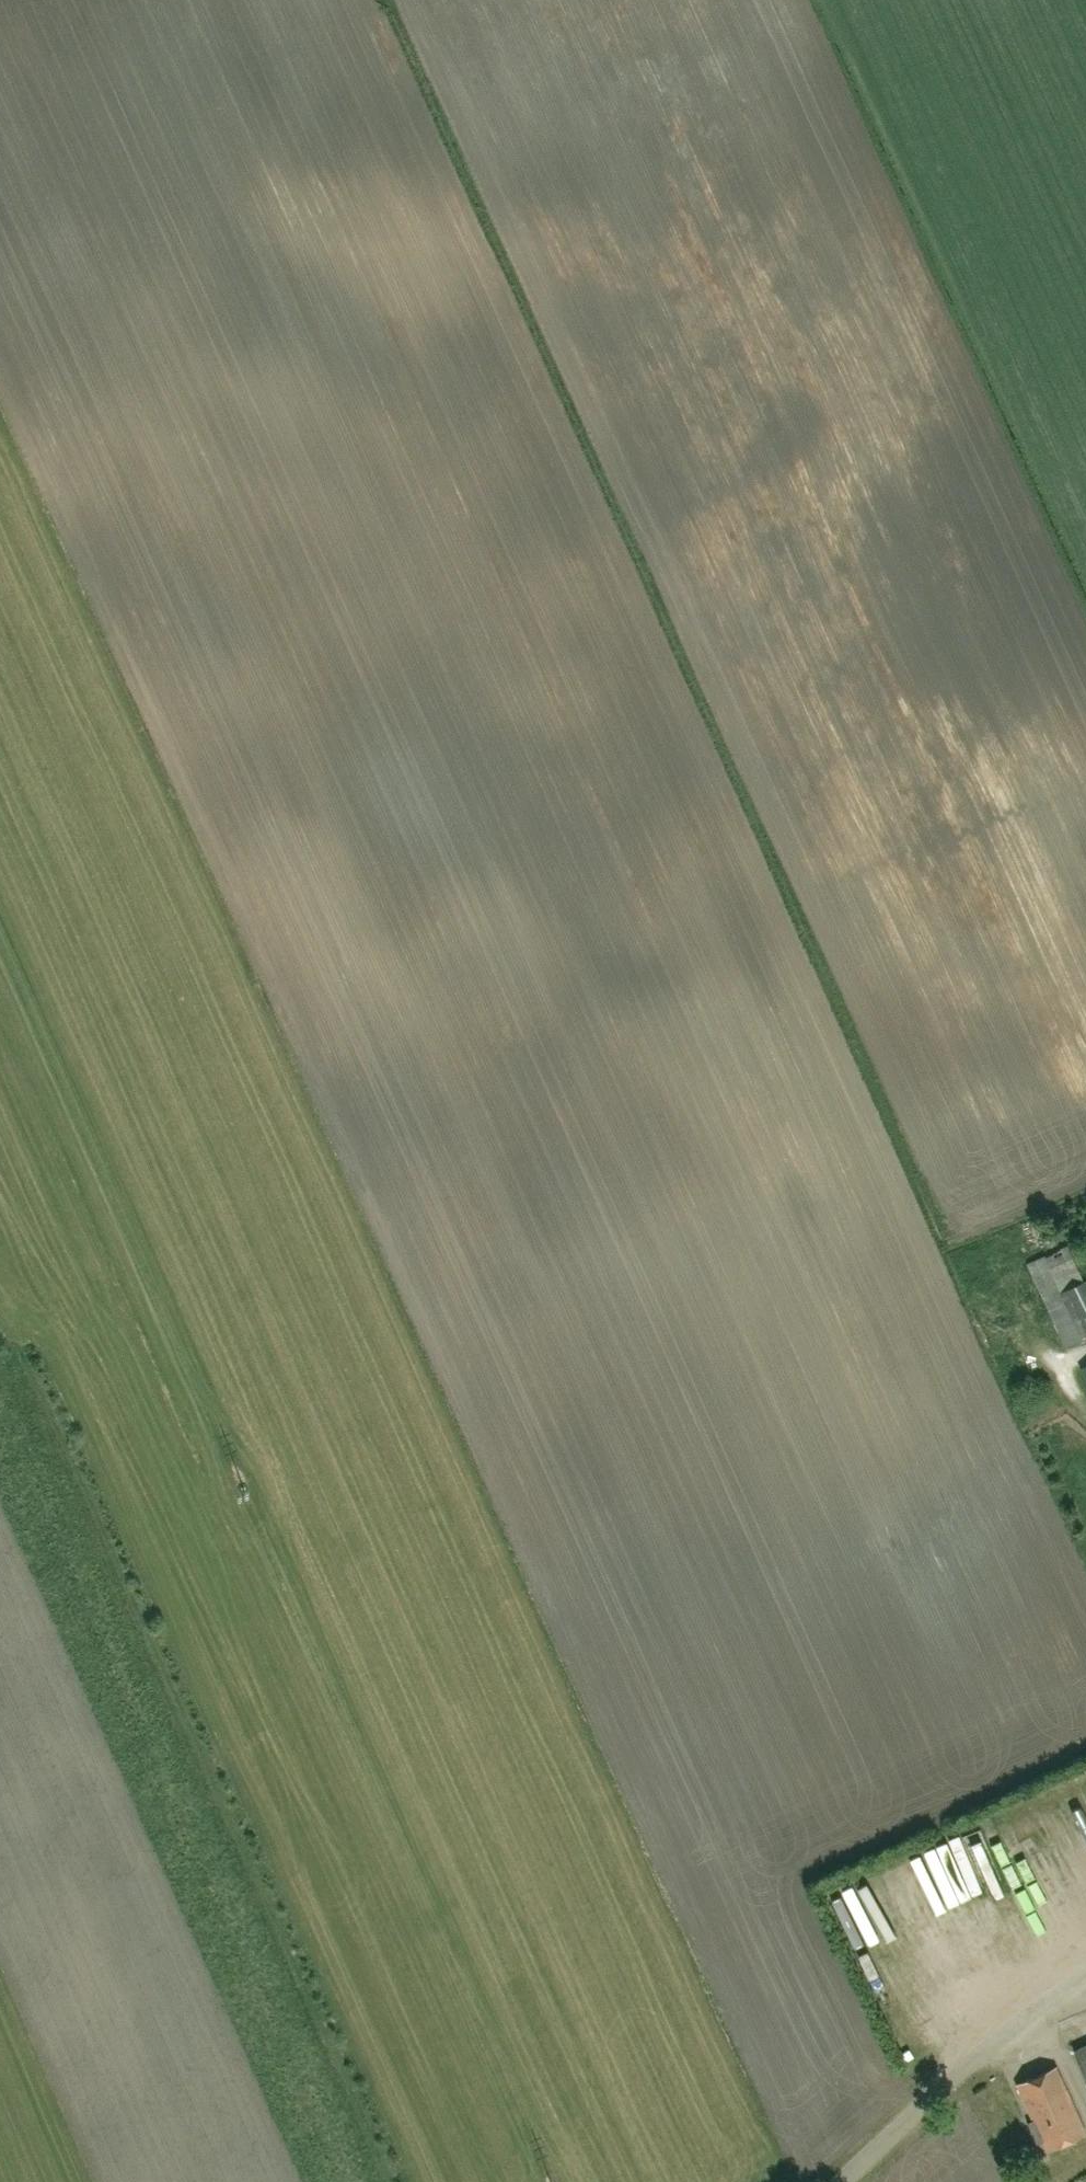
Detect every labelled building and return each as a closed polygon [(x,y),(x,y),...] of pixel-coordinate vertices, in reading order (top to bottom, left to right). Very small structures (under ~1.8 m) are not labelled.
[(1066,1245),(1028,1264),(1068,1347),(1082,1340),(1081,1338),(1085,1335),(1085,1283),(1084,1280),(1083,1281),(1066,1245)] [(987,1827),(966,1836),(994,1902),(1014,1893),(987,1827)] [(899,1903),(924,1947),(933,1942),(908,1898),(899,1903)] [(1046,2150),(1085,2132),(1085,2131),(1057,2066),(1016,2084),(1035,2127),(1030,2130),(1036,2143),(1041,2140),(1046,2150)]
